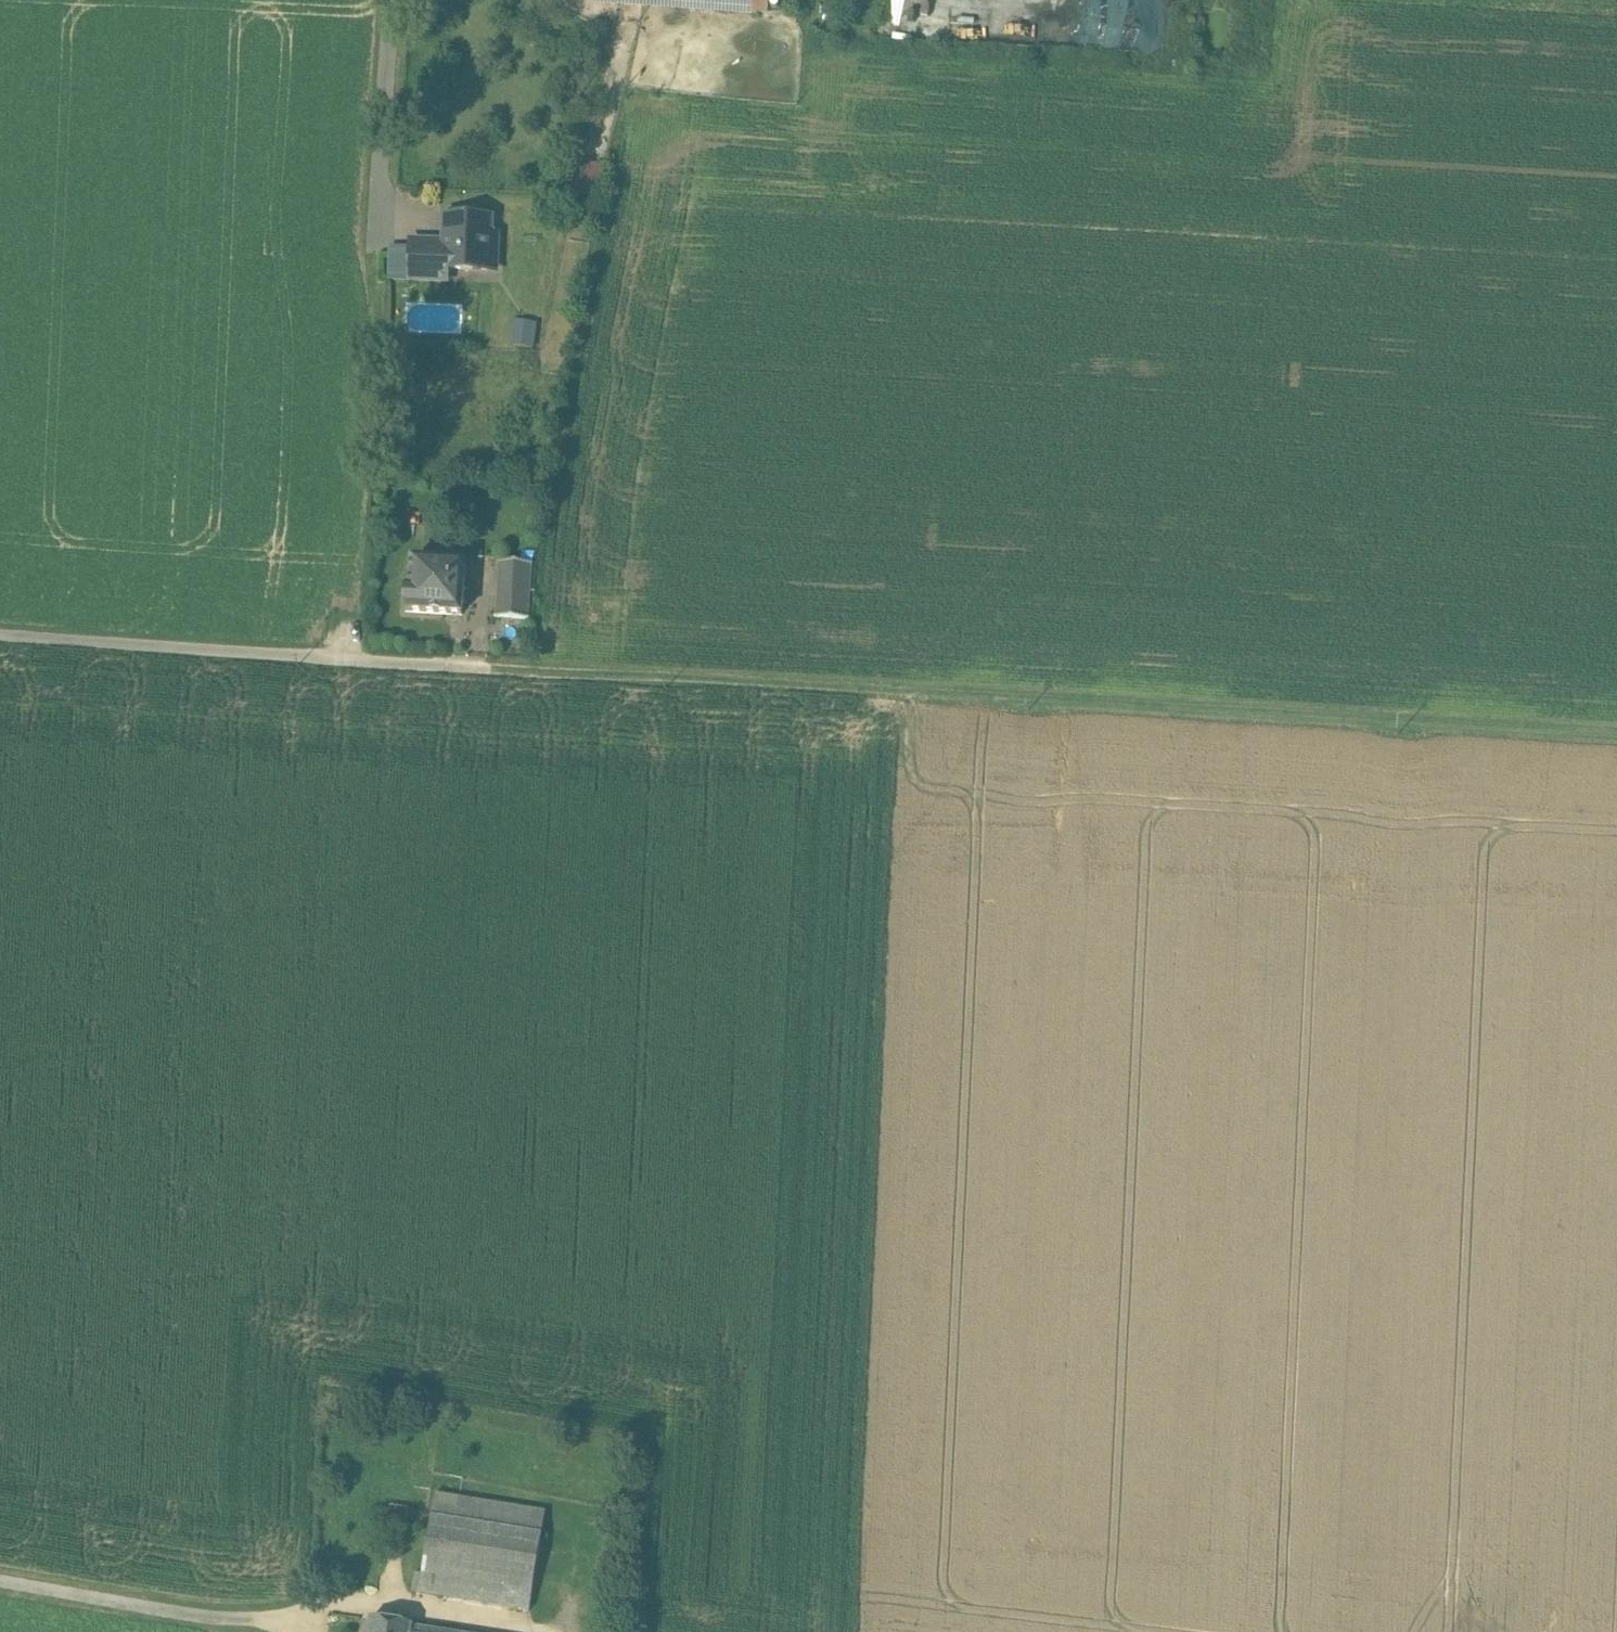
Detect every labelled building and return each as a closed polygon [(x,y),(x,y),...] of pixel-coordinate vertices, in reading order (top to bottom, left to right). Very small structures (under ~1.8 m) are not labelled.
[(634,3),(654,6),(701,10),(702,0),(634,0),(634,3)] [(701,10),(768,17),(769,0),(702,0),(701,10)] [(490,220),(464,219),(464,216),(460,212),(452,211),(448,216),(447,243),(446,270),(447,270),(489,271),(489,252),(494,253),(498,248),(498,239),(494,235),(490,235),(490,220)] [(447,243),(412,242),(411,281),(447,282),(447,270),(446,270),(447,243)] [(535,348),(538,323),(516,320),(512,345),(535,348)] [(466,564),(414,560),(412,590),(408,589),(406,612),(462,616),(466,564)] [(519,564),(501,563),(498,618),(528,620),(531,575),(518,574),(519,564)] [(460,1497),(436,1493),(432,1516),(456,1520),(460,1497)] [(545,1512),(460,1497),(456,1520),(541,1534),(545,1512)] [(408,1509),(391,1506),(386,1535),(404,1538),(408,1509)] [(456,1520),(432,1516),(420,1594),(530,1611),(543,1534),(541,1534),(456,1520)] [(371,1618),(369,1631),(428,1631),(428,1630),(429,1627),(371,1618)]
